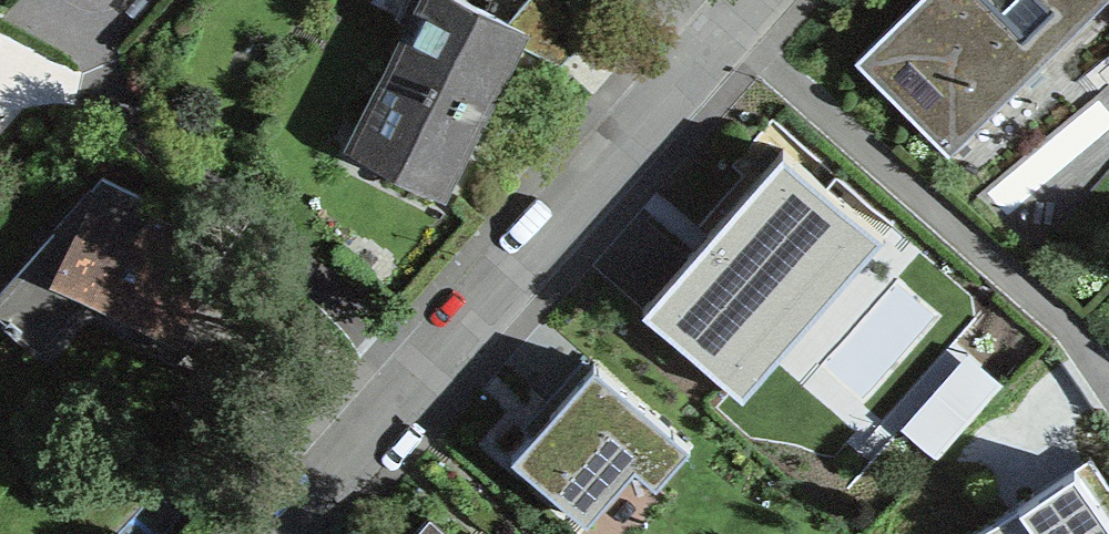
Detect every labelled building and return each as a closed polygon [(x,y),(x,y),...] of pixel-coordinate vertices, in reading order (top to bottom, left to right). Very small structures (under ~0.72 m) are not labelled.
[(483,112),(490,97),(518,43),(560,64),(584,38),(541,0),(525,0),(508,21),(466,0),(426,0),(414,24),(410,23),(389,65),(483,112)] [(584,38),(587,35),(609,10),(597,0),(541,0),(584,38)] [(948,155),(1107,0),(915,0),(854,59),(948,155)] [(455,166),(483,112),(389,65),(353,137),(393,157),(388,167),(442,194),(455,166)] [(780,150),(644,307),(743,391),(877,234),(780,150)] [(173,255),(181,229),(141,209),(144,196),(102,175),(0,290),(0,323),(33,352),(92,286),(172,326),(171,327),(174,328),(176,325),(185,330),(195,334),(244,378),(243,378),(245,380),(270,351),(269,350),(268,351),(219,308),(231,283),(173,255)] [(595,366),(515,455),(585,517),(633,464),(655,483),(687,447),(595,366)] [(1089,455),(975,530),(978,533),(1108,533),(1108,485),(1089,455)] [(428,516),(412,533),(448,533),(428,516)]
